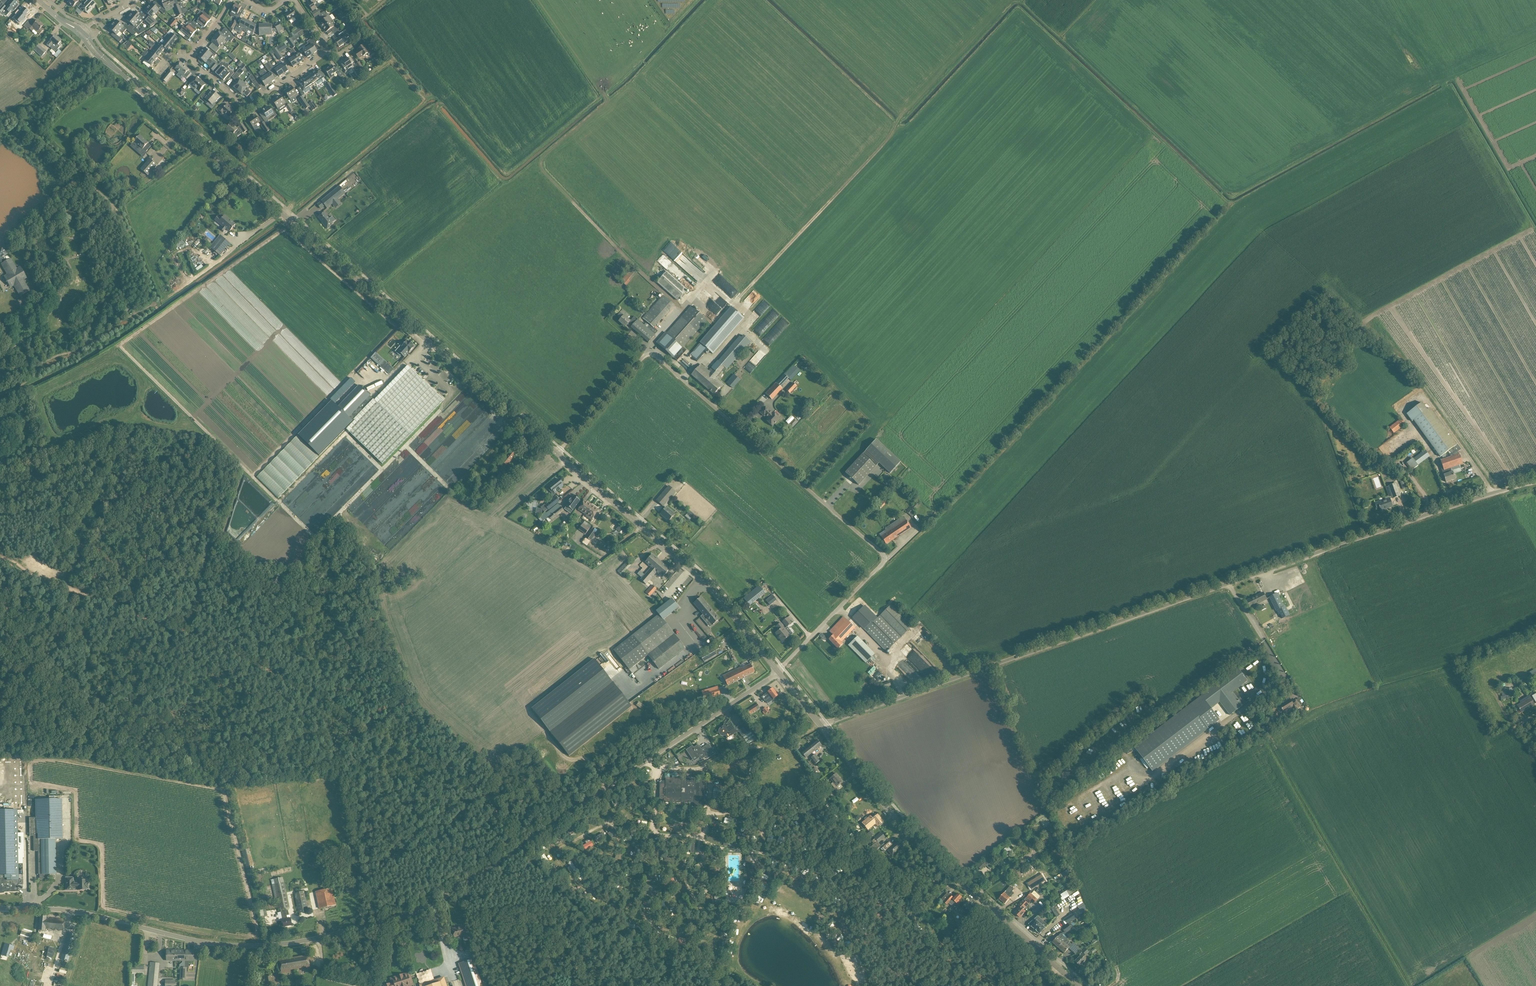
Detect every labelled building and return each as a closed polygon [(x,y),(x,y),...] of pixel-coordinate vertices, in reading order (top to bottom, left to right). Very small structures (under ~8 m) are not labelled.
[(1,13),(2,14),(5,9),(6,9),(6,8),(5,8),(7,5),(9,7),(6,10),(9,13),(11,10),(13,12),(19,6),(17,4),(17,3),(15,1),(16,0),(11,0),(9,2),(9,3),(6,1),(2,5),(0,7),(0,14),(1,13)] [(91,0),(88,0),(85,0),(81,4),(78,7),(83,12),(85,10),(88,14),(91,10),(96,4),(91,0)] [(316,8),(313,4),(319,0),(310,0),(311,2),(308,4),(313,11),(316,8)] [(157,8),(152,3),(148,8),(156,15),(160,11),(164,14),(166,12),(163,9),(159,5),(157,8)] [(233,9),(232,11),(236,13),(234,16),(236,17),(238,19),(239,19),(242,14),(239,12),(241,8),(242,7),(241,7),(240,6),(236,4),(235,5),(234,7),(233,7),(232,9),(233,9)] [(182,14),(181,12),(181,11),(178,5),(174,7),(178,16),(182,15),(182,14)] [(17,16),(14,19),(22,26),(28,19),(25,17),(28,12),(23,8),(20,12),(18,10),(14,14),(17,16)] [(150,16),(148,19),(155,25),(158,23),(153,18),(155,16),(156,15),(148,8),(145,12),(150,16)] [(212,15),(204,10),(202,12),(201,11),(197,16),(198,16),(201,18),(208,24),(211,20),(209,18),(212,15)] [(292,24),(296,20),(295,18),(296,17),(292,10),(285,15),(288,20),(289,21),(290,21),(292,24)] [(130,16),(138,22),(141,18),(134,12),(132,14),(130,16)] [(327,18),(326,15),(318,20),(323,28),(331,22),(327,18)] [(139,35),(142,33),(137,29),(140,25),(138,22),(130,16),(127,20),(135,27),(133,30),(139,35)] [(155,25),(148,19),(147,18),(143,22),(150,28),(154,26),(155,25)] [(204,28),(208,24),(201,18),(198,22),(195,20),(193,23),(198,27),(200,25),(204,28)] [(243,31),(244,28),(248,21),(243,18),(241,23),(239,26),(242,27),(240,29),(243,31)] [(172,28),(178,22),(174,19),(169,25),(172,28)] [(43,25),(37,20),(34,25),(31,23),(27,27),(31,31),(33,29),(39,35),(43,30),(41,28),(43,25)] [(123,33),(127,29),(116,20),(113,25),(120,31),(123,33)] [(198,27),(193,23),(190,20),(187,23),(190,25),(188,27),(183,23),(181,24),(187,29),(194,35),(197,30),(194,28),(196,26),(198,27)] [(247,33),(249,31),(252,23),(248,21),(244,28),(246,29),(245,32),(247,33)] [(323,28),(325,31),(326,32),(327,32),(328,35),(332,33),(333,32),(335,35),(340,31),(334,24),(335,23),(333,21),(331,22),(323,28)] [(252,36),(254,32),(257,26),(252,23),(249,31),(251,32),(250,34),(252,36)] [(281,37),(283,36),(280,31),(283,30),(281,27),(279,23),(274,26),(278,32),(281,37)] [(347,32),(355,26),(353,23),(345,28),(347,32)] [(190,39),(194,35),(187,29),(181,24),(181,25),(184,26),(182,28),(183,29),(181,31),(190,39)] [(272,26),(272,25),(268,25),(268,24),(263,24),(263,25),(259,25),(259,26),(257,26),(254,32),(259,32),(259,35),(272,35),(272,32),(278,32),(274,26),(272,26)] [(120,43),(122,40),(119,37),(122,34),(120,32),(120,31),(113,25),(109,29),(118,36),(115,39),(120,43)] [(139,35),(133,30),(129,27),(127,30),(135,37),(139,35)] [(295,35),(299,33),(303,30),(301,27),(293,32),(295,35)] [(339,47),(348,41),(346,39),(350,37),(344,29),(337,34),(340,38),(335,41),(339,47)] [(234,38),(232,36),(229,32),(225,37),(220,32),(217,35),(216,34),(214,36),(224,44),(225,42),(224,41),(226,38),(231,42),(234,38)] [(178,38),(174,35),(171,33),(170,35),(167,34),(166,35),(174,42),(178,38)] [(171,47),(174,42),(166,35),(164,37),(166,39),(165,41),(171,47)] [(58,38),(55,36),(50,41),(47,45),(55,52),(60,47),(58,45),(61,41),(60,40),(61,40),(58,37),(58,38)] [(222,46),(224,44),(214,36),(213,38),(214,39),(212,42),(217,46),(213,50),(216,53),(220,49),(219,48),(221,45),(222,46)] [(293,49),(296,46),(293,42),(291,38),(287,41),(293,49)] [(312,54),(317,51),(313,46),(316,44),(313,38),(307,42),(308,44),(306,45),(312,54)] [(127,42),(127,44),(124,45),(125,50),(133,48),(132,41),(127,42)] [(150,44),(153,46),(162,53),(165,49),(159,44),(157,46),(155,44),(152,42),(151,41),(149,43),(150,44)] [(171,47),(165,41),(163,44),(161,42),(159,44),(159,43),(159,44),(165,49),(167,51),(171,47)] [(158,57),(162,53),(153,46),(150,44),(149,45),(151,48),(149,50),(152,52),(158,57)] [(42,57),(46,51),(39,45),(34,50),(42,57)] [(312,54),(306,45),(299,50),(302,54),(304,52),(308,58),(312,54)] [(366,49),(363,46),(359,49),(359,50),(355,53),(359,59),(367,54),(369,55),(371,56),(373,54),(368,48),(367,49),(367,48),(366,49)] [(210,52),(205,48),(201,52),(210,60),(214,56),(215,57),(216,55),(211,50),(210,52)] [(283,58),(280,53),(277,48),(270,53),(272,55),(274,53),(280,60),(283,58)] [(297,55),(294,50),(292,50),(290,51),(292,55),(298,64),(303,61),(300,57),(298,54),(297,55)] [(158,57),(152,52),(150,54),(148,52),(147,54),(155,61),(158,57)] [(212,62),(210,60),(201,52),(198,57),(205,63),(207,61),(211,64),(212,62)] [(152,65),(155,61),(147,54),(145,56),(147,58),(145,60),(148,62),(152,65)] [(293,67),(298,64),(292,55),(290,56),(292,59),(289,61),(291,63),(293,67)] [(359,69),(351,57),(346,61),(345,59),(343,60),(339,62),(343,67),(342,68),(345,72),(346,73),(354,67),(356,70),(357,70),(359,69)] [(263,63),(269,71),(270,73),(273,72),(268,64),(266,61),(263,63)] [(278,61),(276,62),(278,64),(284,74),(289,70),(286,66),(284,64),(283,62),(282,62),(280,63),(278,61)] [(225,64),(222,62),(218,66),(215,69),(217,71),(216,73),(220,77),(226,70),(230,66),(227,64),(225,64)] [(366,71),(359,62),(356,64),(362,74),(363,74),(365,73),(365,72),(366,71)] [(187,79),(192,74),(188,71),(189,70),(181,63),(175,69),(179,73),(177,75),(181,79),(183,77),(184,76),(187,79)] [(268,64),(273,72),(275,70),(279,76),(279,77),(284,74),(278,64),(274,68),(270,63),(268,64)] [(231,77),(234,73),(228,68),(230,66),(226,70),(220,77),(224,81),(229,75),(231,77)] [(334,68),(332,66),(326,70),(325,68),(324,69),(327,73),(330,79),(333,77),(332,75),(336,72),(340,78),(342,77),(343,79),(345,77),(344,75),(340,70),(338,66),(334,68)] [(240,68),(235,74),(232,77),(237,82),(233,86),(235,89),(235,90),(237,92),(244,83),(239,78),(244,72),(240,68)] [(166,83),(170,77),(174,73),(171,70),(162,80),(166,83)] [(308,78),(313,85),(316,83),(317,85),(318,84),(318,85),(320,84),(320,83),(321,82),(322,82),(323,81),(324,80),(319,74),(318,75),(315,71),(312,73),(312,74),(310,75),(311,76),(308,78)] [(266,73),(264,74),(270,83),(275,80),(270,73),(268,75),(266,73)] [(264,78),(261,80),(263,82),(265,86),(270,83),(264,74),(262,76),(264,78)] [(200,91),(206,85),(202,81),(202,82),(196,77),(190,84),(193,86),(192,88),(195,91),(194,91),(199,95),(201,93),(200,91)] [(310,87),(313,85),(308,78),(305,80),(305,79),(303,80),(302,79),(299,82),(301,86),(300,87),(305,93),(306,93),(308,92),(307,91),(309,90),(309,91),(311,90),(311,89),(310,87)] [(258,90),(261,88),(255,80),(252,82),(258,90)] [(337,94),(330,82),(326,85),(332,94),(334,96),(337,94)] [(244,83),(237,92),(239,94),(240,93),(242,95),(243,94),(247,97),(251,92),(249,90),(250,89),(246,86),(247,85),(244,83)] [(297,100),(295,98),(298,96),(296,94),(297,94),(292,87),(285,92),(290,99),(293,103),(294,103),(296,101),(297,100)] [(220,97),(212,91),(208,95),(205,93),(201,98),(208,104),(210,101),(213,104),(220,97)] [(286,104),(281,96),(276,99),(275,98),(272,100),(275,104),(280,112),(284,110),(281,106),(286,104)] [(306,109),(309,107),(302,96),(299,99),(306,109)] [(313,101),(309,104),(311,108),(312,111),(317,107),(313,101)] [(231,108),(232,108),(228,104),(224,108),(222,106),(217,111),(221,115),(223,112),(229,117),(234,111),(231,108)] [(297,115),(294,111),(289,104),(286,107),(290,113),(292,115),(293,114),(295,116),(297,115)] [(269,107),(262,111),(266,116),(263,118),(267,125),(270,122),(267,118),(275,112),(273,109),(271,110),(269,107)] [(260,122),(256,116),(254,118),(253,117),(248,121),(251,125),(255,131),(259,128),(257,125),(260,122)] [(247,130),(244,126),(242,122),(239,124),(240,126),(237,128),(231,123),(226,129),(233,136),(234,134),(237,137),(244,133),(247,131),(247,130)] [(266,132),(270,130),(264,122),(261,124),(266,132)] [(148,150),(145,147),(149,143),(140,135),(134,142),(143,150),(143,149),(146,152),(148,150)] [(148,176),(154,169),(157,165),(152,160),(153,159),(150,156),(147,160),(148,161),(141,169),(148,176)] [(340,186),(321,201),(325,206),(327,208),(332,204),(334,205),(339,201),(338,199),(345,193),(340,186)] [(324,212),(318,217),(322,222),(322,223),(327,229),(330,226),(333,223),(330,219),(324,212)] [(221,225),(224,226),(221,228),(224,231),(226,228),(230,231),(236,225),(224,216),(221,219),(224,221),(221,225)] [(220,235),(210,247),(220,255),(228,244),(230,246),(231,244),(230,243),(220,235)] [(684,259),(686,255),(671,242),(664,250),(676,261),(680,256),(684,259)] [(7,255),(0,260),(0,261),(2,264),(1,264),(7,275),(4,277),(5,279),(9,286),(10,288),(12,286),(14,285),(20,296),(29,291),(26,284),(23,280),(27,278),(20,267),(17,269),(10,258),(10,259),(7,255)] [(626,286),(638,272),(632,267),(620,281),(626,286)] [(678,301),(688,290),(667,271),(657,283),(678,301)] [(674,358),(684,348),(683,347),(707,320),(708,321),(732,295),(714,280),(691,305),(692,306),(667,333),(658,343),(674,358)] [(643,317),(654,328),(676,305),(664,295),(643,317)] [(125,303),(119,310),(122,312),(128,306),(125,303)] [(713,354),(744,318),(732,307),(690,355),(697,362),(708,350),(713,354)] [(658,331),(650,324),(647,328),(634,317),(630,321),(627,319),(630,316),(623,310),(618,316),(621,319),(619,321),(625,327),(628,323),(632,327),(631,327),(649,342),(655,335),(654,335),(657,332),(658,331)] [(775,340),(768,334),(762,340),(768,347),(775,340)] [(414,344),(410,341),(409,342),(407,341),(402,347),(401,346),(401,345),(395,351),(396,352),(401,356),(402,354),(404,357),(407,354),(407,353),(408,352),(409,353),(414,347),(413,346),(414,344)] [(382,359),(378,364),(385,370),(390,365),(387,363),(382,359)] [(708,371),(701,364),(691,375),(714,394),(721,387),(713,380),(722,370),(725,372),(727,369),(717,361),(708,371)] [(339,407),(338,407),(341,410),(352,421),(354,420),(355,421),(353,422),(346,429),(383,464),(444,400),(407,366),(374,400),(373,399),(374,399),(360,385),(339,407)] [(772,399),(782,388),(781,387),(783,384),(789,378),(785,374),(776,383),(776,382),(775,383),(766,393),(772,399)] [(733,388),(740,380),(734,376),(727,384),(733,388)] [(790,393),(797,386),(793,383),(786,390),(790,393)] [(1375,408),(1387,399),(1382,393),(1370,402),(1375,408)] [(332,400),(298,435),(319,455),(352,421),(341,410),(338,407),(332,400)] [(1441,457),(1449,451),(1456,445),(1429,409),(1426,411),(1421,404),(1406,414),(1411,421),(1413,419),(1441,457)] [(773,413),(765,406),(760,412),(764,416),(765,415),(768,418),(766,420),(772,426),(777,422),(777,423),(780,419),(773,413)] [(789,424),(793,428),(799,421),(795,417),(789,424)] [(1394,433),(1406,424),(1401,418),(1398,421),(1390,427),(1394,433)] [(257,476),(278,498),(319,455),(298,435),(257,476)] [(890,473),(901,462),(876,439),(845,473),(859,485),(879,463),(890,473)] [(1450,455),(1450,456),(1459,454),(1457,452),(1461,450),(1457,444),(1456,445),(1449,451),(1451,454),(1450,455)] [(504,469),(507,465),(516,454),(512,450),(502,462),(503,462),(500,465),(504,469)] [(1418,464),(1429,456),(1425,450),(1414,459),(1413,458),(1407,463),(1412,470),(1418,465),(1418,464)] [(1441,467),(1443,472),(1446,482),(1455,479),(1452,470),(1460,468),(1460,465),(1463,464),(1460,454),(1459,454),(1450,456),(1440,460),(1443,467),(1441,467)] [(489,475),(497,464),(491,459),(483,470),(489,475)] [(507,476),(513,470),(510,467),(504,473),(507,476)] [(1429,476),(1422,479),(1424,484),(1423,485),(1425,491),(1427,490),(1428,494),(1436,491),(1429,476)] [(563,486),(561,484),(562,483),(559,479),(555,483),(554,482),(548,486),(552,492),(553,491),(555,494),(560,490),(561,490),(560,489),(563,486)] [(1390,499),(1399,496),(1400,495),(1396,484),(1389,486),(1392,495),(1385,498),(1386,499),(1379,502),(1379,501),(1375,502),(1377,508),(1379,507),(1380,507),(1381,510),(1389,507),(1389,508),(1393,507),(1390,499)] [(663,506),(666,502),(675,492),(669,486),(657,500),(663,506)] [(580,501),(574,496),(572,499),(571,499),(568,502),(569,503),(567,506),(573,511),(573,510),(580,501)] [(549,510),(560,501),(556,497),(546,505),(545,504),(541,508),(544,512),(548,509),(549,510)] [(591,507),(592,505),(584,500),(578,510),(585,514),(587,510),(589,511),(590,510),(589,509),(591,506),(591,507)] [(881,509),(886,504),(883,501),(878,506),(881,509)] [(912,517),(915,514),(912,512),(919,505),(915,501),(906,511),(912,517)] [(599,510),(592,505),(591,507),(591,506),(589,509),(590,510),(589,511),(587,510),(585,514),(587,515),(586,516),(592,520),(599,510)] [(552,521),(556,517),(564,511),(561,507),(548,517),(552,521)] [(673,516),(665,509),(661,514),(662,513),(666,517),(665,518),(669,521),(673,516)] [(892,529),(906,520),(904,516),(889,526),(892,529)] [(892,540),(911,527),(906,520),(892,529),(889,526),(885,529),(886,530),(885,531),(886,533),(881,537),(886,543),(892,539),(892,540)] [(585,534),(589,528),(583,524),(579,530),(585,534)] [(587,546),(596,533),(591,530),(586,538),(582,543),(587,546)] [(657,569),(662,563),(652,554),(645,562),(651,567),(649,570),(652,572),(656,568),(657,569)] [(621,574),(632,564),(628,560),(618,571),(621,574)] [(652,572),(649,570),(641,580),(646,584),(657,572),(663,577),(670,569),(662,563),(657,569),(656,568),(652,572)] [(668,580),(662,588),(664,592),(667,590),(670,587),(675,583),(676,581),(675,582),(683,576),(686,574),(685,572),(681,569),(674,575),(671,578),(668,580)] [(652,585),(646,592),(650,596),(657,589),(652,585)] [(759,598),(765,593),(759,586),(753,591),(759,598)] [(750,606),(759,598),(753,591),(743,598),(750,606)] [(1250,608),(1267,599),(1263,593),(1247,601),(1250,608)] [(1276,611),(1284,607),(1277,593),(1270,597),(1276,611)] [(772,595),(766,600),(770,606),(777,600),(772,595)] [(707,624),(709,622),(712,625),(719,619),(701,597),(694,603),(703,614),(702,615),(705,618),(703,620),(707,624)] [(678,607),(672,599),(656,611),(659,614),(614,650),(629,670),(648,655),(659,670),(686,649),(663,619),(678,607)] [(912,626),(891,604),(877,618),(864,606),(853,617),(886,651),(912,626)] [(1289,606),(1279,611),(1284,621),(1294,616),(1289,606)] [(838,649),(841,645),(843,644),(841,642),(855,627),(843,617),(830,632),(833,635),(829,639),(838,649)] [(787,626),(791,623),(787,618),(783,621),(787,626)] [(782,642),(789,636),(784,630),(785,629),(780,623),(776,626),(779,630),(775,633),(782,642)] [(818,636),(824,641),(828,638),(822,632),(818,636)] [(849,645),(866,663),(876,654),(859,635),(849,645)] [(704,663),(722,652),(719,645),(700,656),(704,663)] [(531,708),(550,732),(570,756),(632,706),(612,682),(594,659),(531,708)] [(755,672),(751,664),(741,668),(741,667),(736,669),(723,676),(725,680),(727,685),(755,672)] [(1241,699),(1235,690),(1247,681),(1237,667),(1201,694),(1202,695),(1211,708),(1220,702),(1230,715),(1248,701),(1247,700),(1249,698),(1247,695),(1241,699)] [(907,673),(918,684),(922,679),(912,668),(907,673)] [(772,700),(779,695),(773,688),(762,697),(765,701),(770,697),(772,700)] [(1506,696),(1507,696),(1507,699),(1510,699),(1510,696),(1513,696),(1512,688),(1500,688),(1500,692),(1500,693),(1502,693),(1502,697),(1501,697),(1501,699),(1506,699),(1506,696)] [(713,691),(702,694),(704,699),(714,696),(713,691)] [(1522,712),(1534,704),(1535,702),(1535,694),(1532,696),(1531,697),(1530,695),(1527,697),(1528,699),(1526,700),(1524,698),(1520,701),(1521,703),(1517,705),(1522,712)] [(1211,708),(1202,695),(1134,747),(1152,771),(1220,719),(1211,708)] [(1292,702),(1290,699),(1280,705),(1282,708),(1281,708),(1282,709),(1284,712),(1285,712),(1286,714),(1290,711),(1288,709),(1293,706),(1295,709),(1300,706),(1299,706),(1302,704),(1299,699),(1296,701),(1296,700),(1292,702)] [(749,714),(760,708),(757,704),(747,710),(749,714)] [(735,729),(733,727),(731,722),(721,728),(721,729),(720,729),(720,730),(720,731),(720,732),(720,733),(721,734),(722,734),(722,735),(723,735),(724,735),(724,734),(725,734),(728,738),(737,732),(739,732),(742,737),(742,736),(748,744),(757,739),(745,723),(742,725),(735,729)] [(802,752),(804,755),(806,758),(822,745),(817,740),(805,750),(802,752)] [(692,746),(686,750),(692,759),(693,759),(692,758),(695,755),(698,759),(700,757),(702,759),(705,757),(707,759),(715,753),(708,744),(701,749),(698,745),(694,748),(692,746)] [(815,765),(820,761),(815,754),(810,758),(815,765)] [(831,784),(835,789),(836,787),(837,787),(837,786),(842,781),(836,773),(830,778),(833,782),(831,784)] [(704,798),(704,778),(682,778),(681,779),(665,779),(664,779),(664,781),(665,781),(665,783),(660,783),(660,801),(665,801),(665,802),(694,802),(694,807),(704,807),(704,801),(707,801),(707,798),(704,798)] [(643,805),(647,803),(646,801),(651,798),(647,790),(649,789),(648,787),(638,791),(641,797),(640,798),(643,805)] [(834,795),(839,791),(836,787),(835,789),(831,792),(834,795)] [(62,839),(61,799),(35,800),(35,817),(29,818),(29,836),(33,836),(34,851),(38,851),(38,874),(39,874),(40,879),(39,879),(39,880),(45,880),(45,879),(47,879),(47,874),(56,874),(55,839),(62,839)] [(748,824),(750,812),(744,810),(741,822),(748,824)] [(24,858),(24,833),(18,833),(18,811),(0,811),(0,893),(4,893),(3,892),(18,891),(18,888),(18,887),(18,884),(19,884),(19,880),(18,880),(18,864),(23,864),(23,858),(24,858)] [(1038,818),(1036,820),(1037,822),(1040,821),(1046,829),(1051,826),(1044,814),(1038,818)] [(883,821),(877,815),(873,819),(871,816),(862,823),(868,829),(875,823),(878,826),(883,821)] [(745,833),(737,832),(737,836),(743,837),(743,838),(744,838),(744,842),(747,842),(749,831),(745,831),(745,833)] [(1058,843),(1053,831),(1049,832),(1053,841),(1055,844),(1058,843)] [(603,833),(595,837),(598,843),(606,839),(603,833)] [(878,842),(885,837),(881,833),(872,841),(874,844),(877,841),(878,842)] [(1018,836),(1012,841),(1015,845),(1022,840),(1018,836)] [(874,844),(870,847),(874,852),(881,846),(877,841),(874,844)] [(892,855),(903,847),(898,842),(888,850),(892,855)] [(990,865),(989,863),(991,861),(987,857),(978,866),(982,870),(986,865),(990,869),(992,867),(990,865)] [(571,861),(568,863),(574,871),(577,870),(571,861)] [(283,877),(274,879),(275,884),(276,885),(279,901),(281,910),(281,912),(278,913),(279,919),(283,919),(283,921),(284,926),(292,925),(291,920),(291,919),(290,916),(289,916),(288,910),(287,911),(286,908),(289,907),(284,882),(283,877)] [(73,881),(73,878),(66,878),(66,890),(73,890),(73,889),(77,889),(77,890),(86,890),(86,888),(88,888),(88,883),(88,881),(86,881),(86,880),(77,880),(77,881),(73,881)] [(1034,881),(1019,890),(1023,896),(1037,888),(1034,881)] [(1075,892),(1079,890),(1076,884),(1072,886),(1060,893),(1062,897),(1061,898),(1062,900),(1075,893),(1075,892)] [(643,898),(657,896),(656,885),(642,887),(643,898)] [(1012,891),(1014,890),(1010,886),(999,898),(1005,904),(1010,898),(1014,893),(1012,891)] [(320,908),(336,905),(333,894),(335,893),(334,888),(316,891),(320,908)] [(299,913),(308,911),(304,891),(295,893),(299,913)] [(962,898),(957,893),(954,898),(950,895),(949,896),(946,894),(941,899),(947,905),(951,901),(954,904),(950,909),(953,912),(954,911),(960,905),(958,903),(962,898)] [(1024,900),(1019,905),(1020,907),(1015,913),(1020,917),(1026,911),(1023,909),(1028,904),(1027,903),(1030,900),(1034,904),(1037,900),(1031,893),(1027,897),(1027,898),(1024,900)] [(967,913),(972,908),(966,903),(959,911),(962,914),(965,911),(967,913)] [(1082,913),(1086,911),(1084,903),(1078,907),(1082,913)] [(1054,906),(1051,908),(1057,917),(1060,915),(1054,906)] [(1067,923),(1076,918),(1073,913),(1064,919),(1067,923)] [(64,931),(64,924),(65,919),(46,917),(46,916),(40,915),(38,930),(44,931),(44,929),(64,931)] [(957,924),(960,927),(966,919),(963,917),(957,924)] [(1040,934),(1046,928),(1041,924),(1043,922),(1037,917),(1033,920),(1035,923),(1032,927),(1040,934)] [(1072,929),(1071,928),(1072,927),(1069,923),(1062,927),(1066,933),(1072,929)] [(466,936),(465,931),(464,926),(452,928),(454,937),(461,935),(462,937),(466,936)] [(1092,927),(1086,930),(1087,933),(1090,932),(1092,936),(1095,934),(1092,927)] [(30,939),(32,932),(22,929),(20,936),(30,939)] [(69,932),(60,959),(68,961),(76,934),(69,932)] [(1055,940),(1053,942),(1056,945),(1056,946),(1058,948),(1059,947),(1066,940),(1067,939),(1070,937),(1065,932),(1061,934),(1058,937),(1057,938),(1056,937),(1054,939),(1055,940)] [(1066,940),(1059,947),(1059,948),(1059,949),(1061,950),(1062,950),(1065,953),(1070,947),(1069,947),(1072,944),(1070,942),(1070,941),(1068,939),(1067,939),(1066,940)] [(13,951),(14,946),(5,943),(1,955),(8,957),(10,950),(13,951)] [(1075,954),(1082,950),(1076,944),(1071,950),(1075,954)] [(53,959),(55,948),(49,947),(46,957),(53,959)] [(1075,961),(1080,966),(1086,960),(1083,958),(1086,955),(1089,952),(1086,948),(1082,951),(1083,952),(1080,955),(1081,955),(1075,961)] [(181,960),(181,950),(167,950),(167,960),(181,960)] [(196,955),(196,951),(194,951),(194,950),(181,950),(181,960),(185,961),(185,967),(181,967),(180,979),(186,979),(187,968),(189,968),(189,962),(194,962),(194,961),(194,955),(196,955)] [(309,960),(308,955),(292,958),(292,956),(279,958),(282,973),(291,972),(290,969),(310,966),(309,960)] [(458,964),(462,976),(466,985),(483,985),(478,971),(474,959),(458,964)] [(159,968),(160,963),(150,962),(150,967),(148,985),(157,985),(159,968)] [(1088,969),(1089,968),(1085,964),(1081,968),(1083,970),(1084,970),(1087,973),(1090,970),(1088,969)] [(134,975),(144,975),(144,965),(131,966),(130,975),(131,985),(138,985),(134,985),(134,975)] [(265,984),(272,983),(271,974),(264,975),(265,984)] [(411,983),(408,976),(404,977),(404,976),(398,978),(398,979),(394,980),(395,983),(390,984),(384,985),(402,985),(411,983)] [(444,976),(419,984),(420,985),(447,985),(444,976)] [(928,981),(923,978),(918,985),(925,985),(928,981)]
